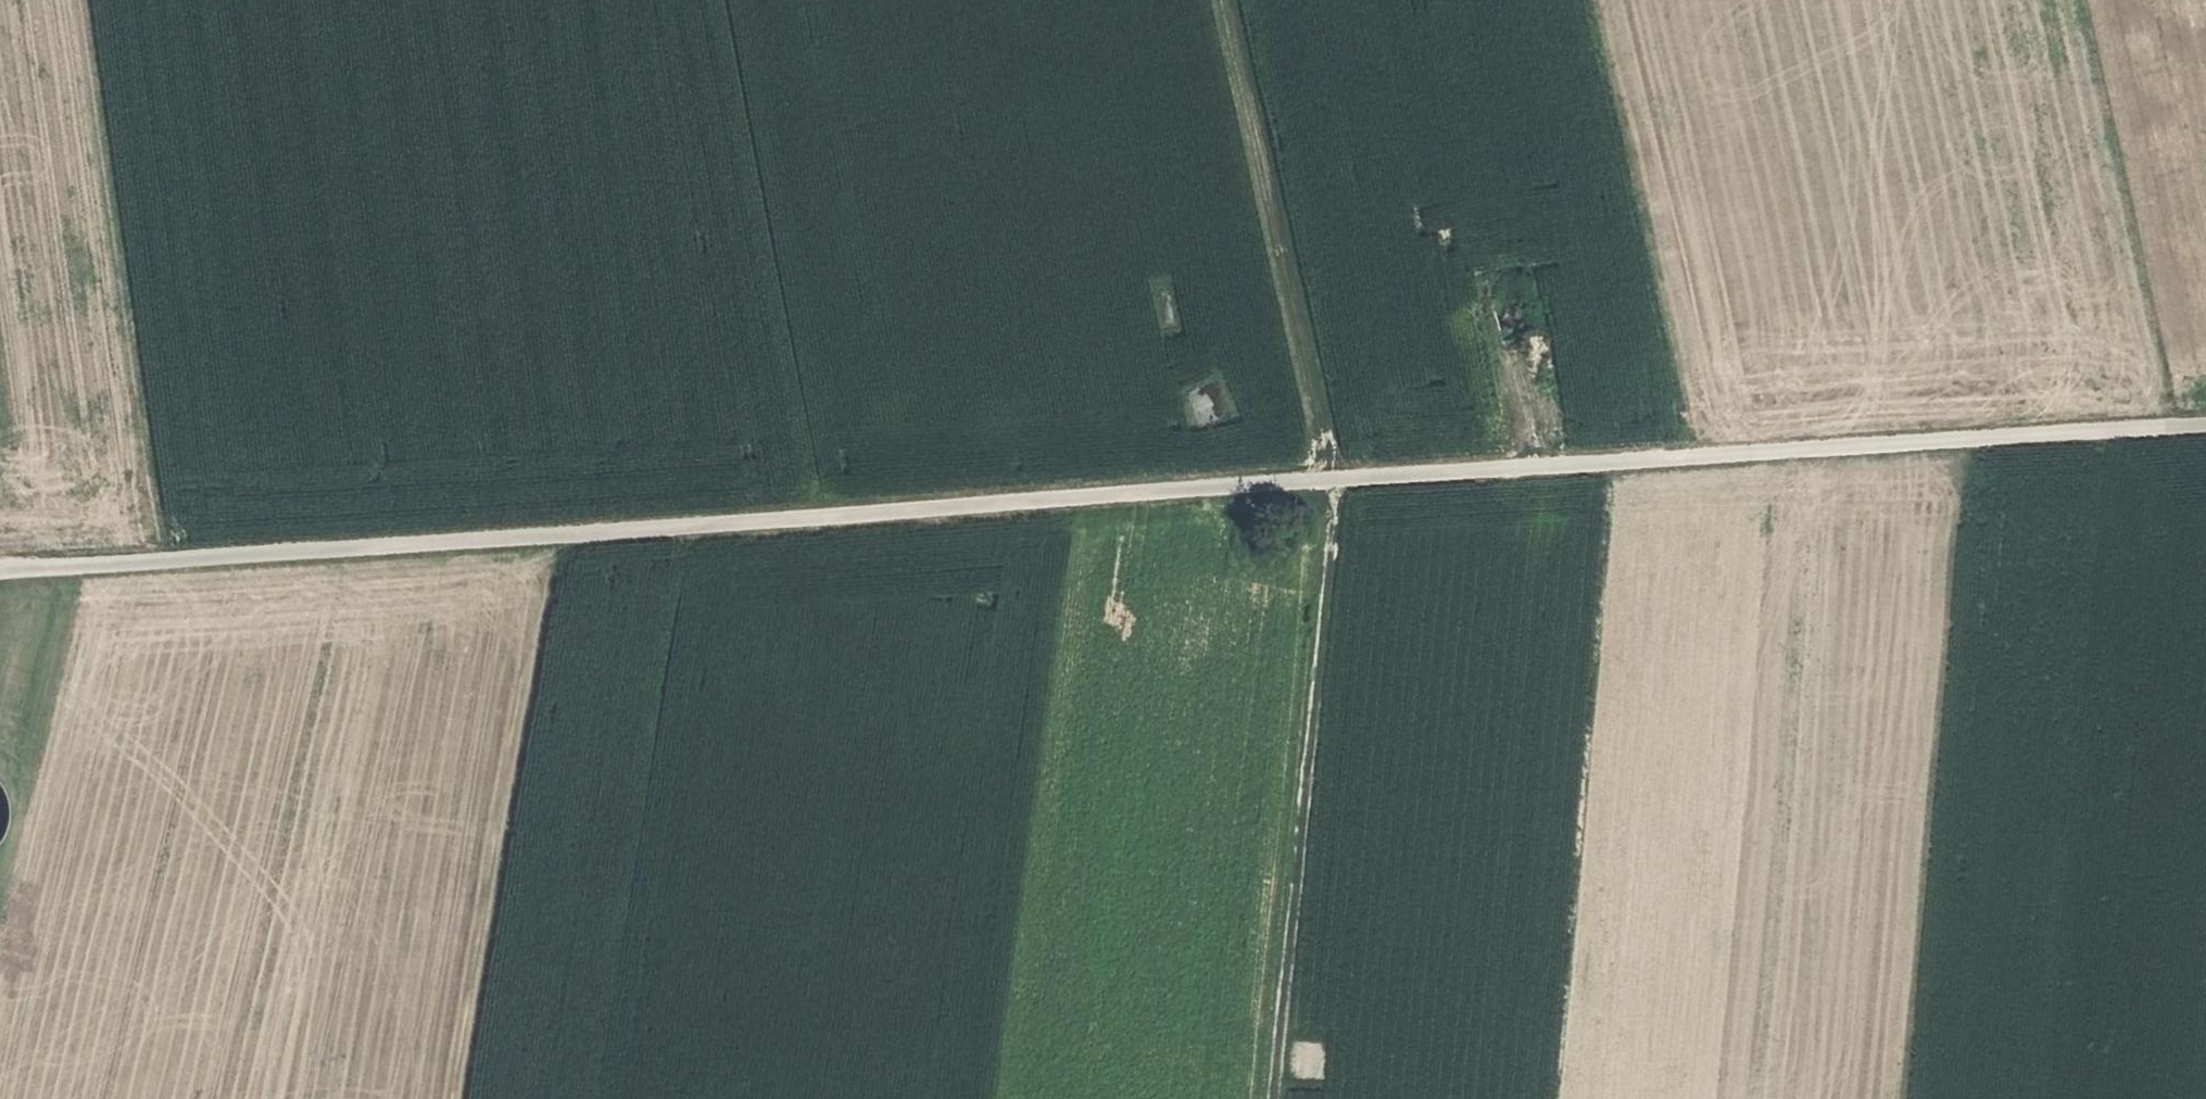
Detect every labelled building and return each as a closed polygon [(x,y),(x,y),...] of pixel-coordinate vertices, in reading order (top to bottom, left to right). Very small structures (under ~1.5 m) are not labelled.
[(1217,363),(1178,381),(1191,425),(1236,411),(1217,363)]
